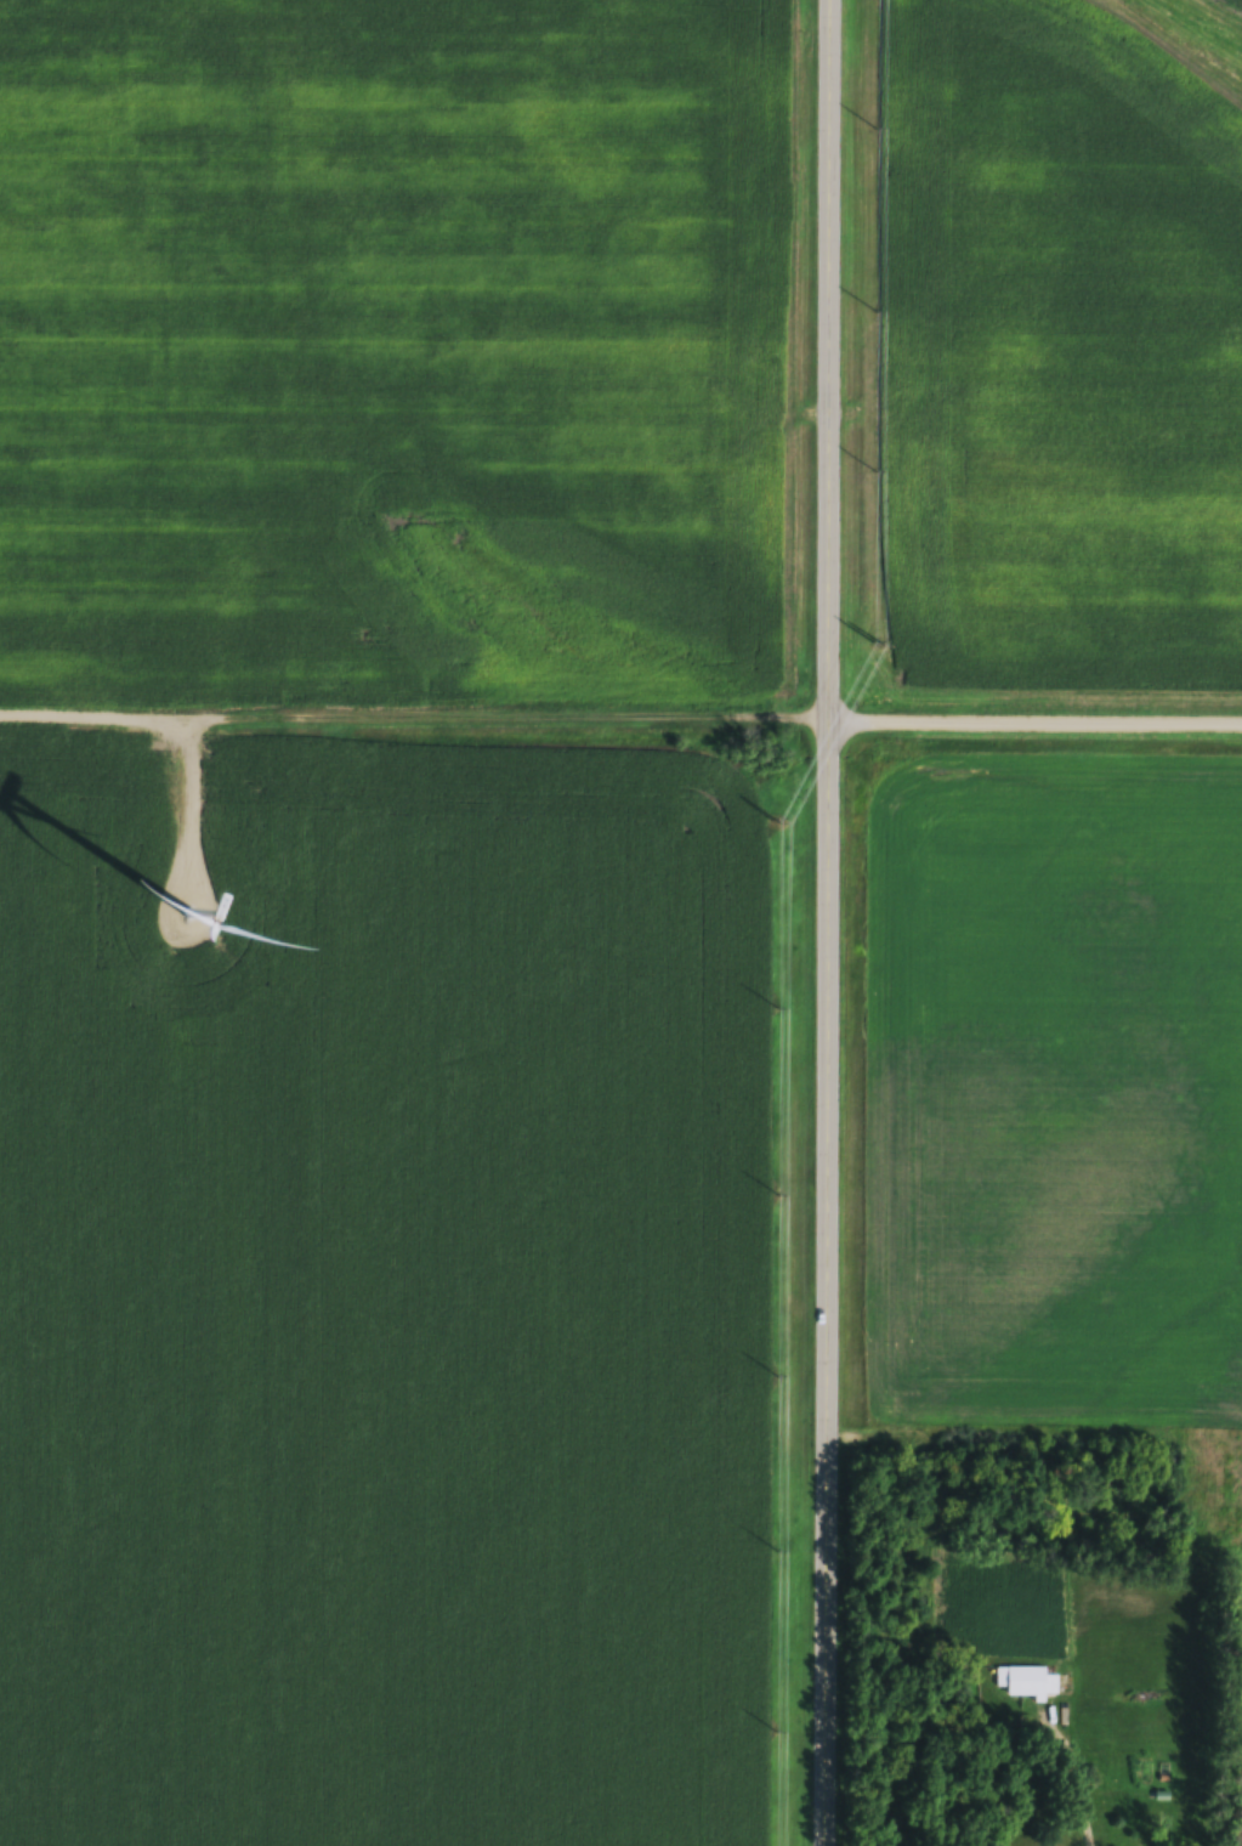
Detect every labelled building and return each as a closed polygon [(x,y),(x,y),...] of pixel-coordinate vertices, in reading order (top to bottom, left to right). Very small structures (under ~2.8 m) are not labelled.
[(1034,1698),(1034,1704),(1046,1704),(1046,1669),(996,1669),(996,1698),(1034,1698)]
